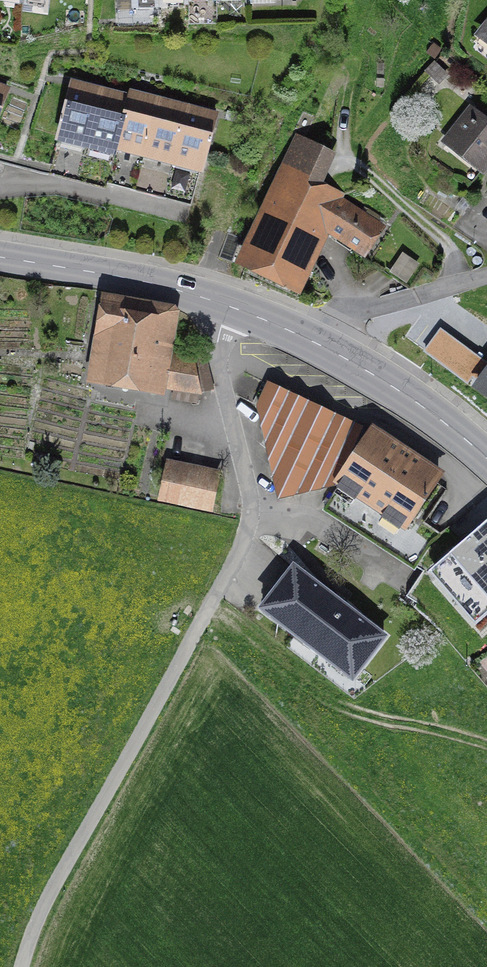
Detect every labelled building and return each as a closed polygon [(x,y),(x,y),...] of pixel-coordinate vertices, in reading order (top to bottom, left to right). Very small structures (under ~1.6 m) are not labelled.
[(86,145),(101,92),(74,85),(60,137),(86,145)] [(101,92),(86,145),(115,152),(117,146),(129,100),(101,92)] [(145,154),(159,103),(131,95),(129,100),(117,146),(145,154)] [(159,103),(145,154),(172,161),(186,110),(159,103)] [(484,171),(486,168),(486,122),(467,107),(442,141),(484,171)] [(186,110),(172,161),(201,169),(215,118),(186,110)] [(86,145),(60,137),(53,163),(79,171),(86,145)] [(324,228),(340,202),(342,193),(321,183),(334,157),(298,140),(240,263),(297,289),(324,228)] [(115,152),(86,145),(79,171),(108,178),(109,173),(115,152)] [(115,152),(109,173),(137,181),(145,154),(117,146),(115,152)] [(172,161),(145,154),(137,181),(165,188),(172,161)] [(201,169),(172,161),(165,188),(194,196),(201,169)] [(340,202),(324,228),(365,253),(381,228),(340,202)] [(415,264),(399,255),(389,273),(405,282),(415,264)] [(197,367),(176,361),(184,313),(106,300),(92,391),(170,403),(203,408),(197,367)] [(486,365),(486,361),(441,327),(423,351),(471,386),(486,365)] [(477,387),(486,394),(486,374),(477,387)] [(371,433),(271,389),(256,412),(278,499),(339,482),(371,433)] [(439,471),(376,428),(371,433),(339,482),(404,523),(439,471)] [(229,481),(175,470),(168,506),(222,517),(229,481)] [(404,523),(339,482),(323,509),(418,568),(435,542),(404,523)] [(462,542),(440,561),(454,577),(468,564),(486,586),(486,544),(473,556),(462,542)] [(391,642),(297,573),(264,618),(357,687),(391,642)] [(450,591),(427,577),(412,601),(435,615),(450,591)]
